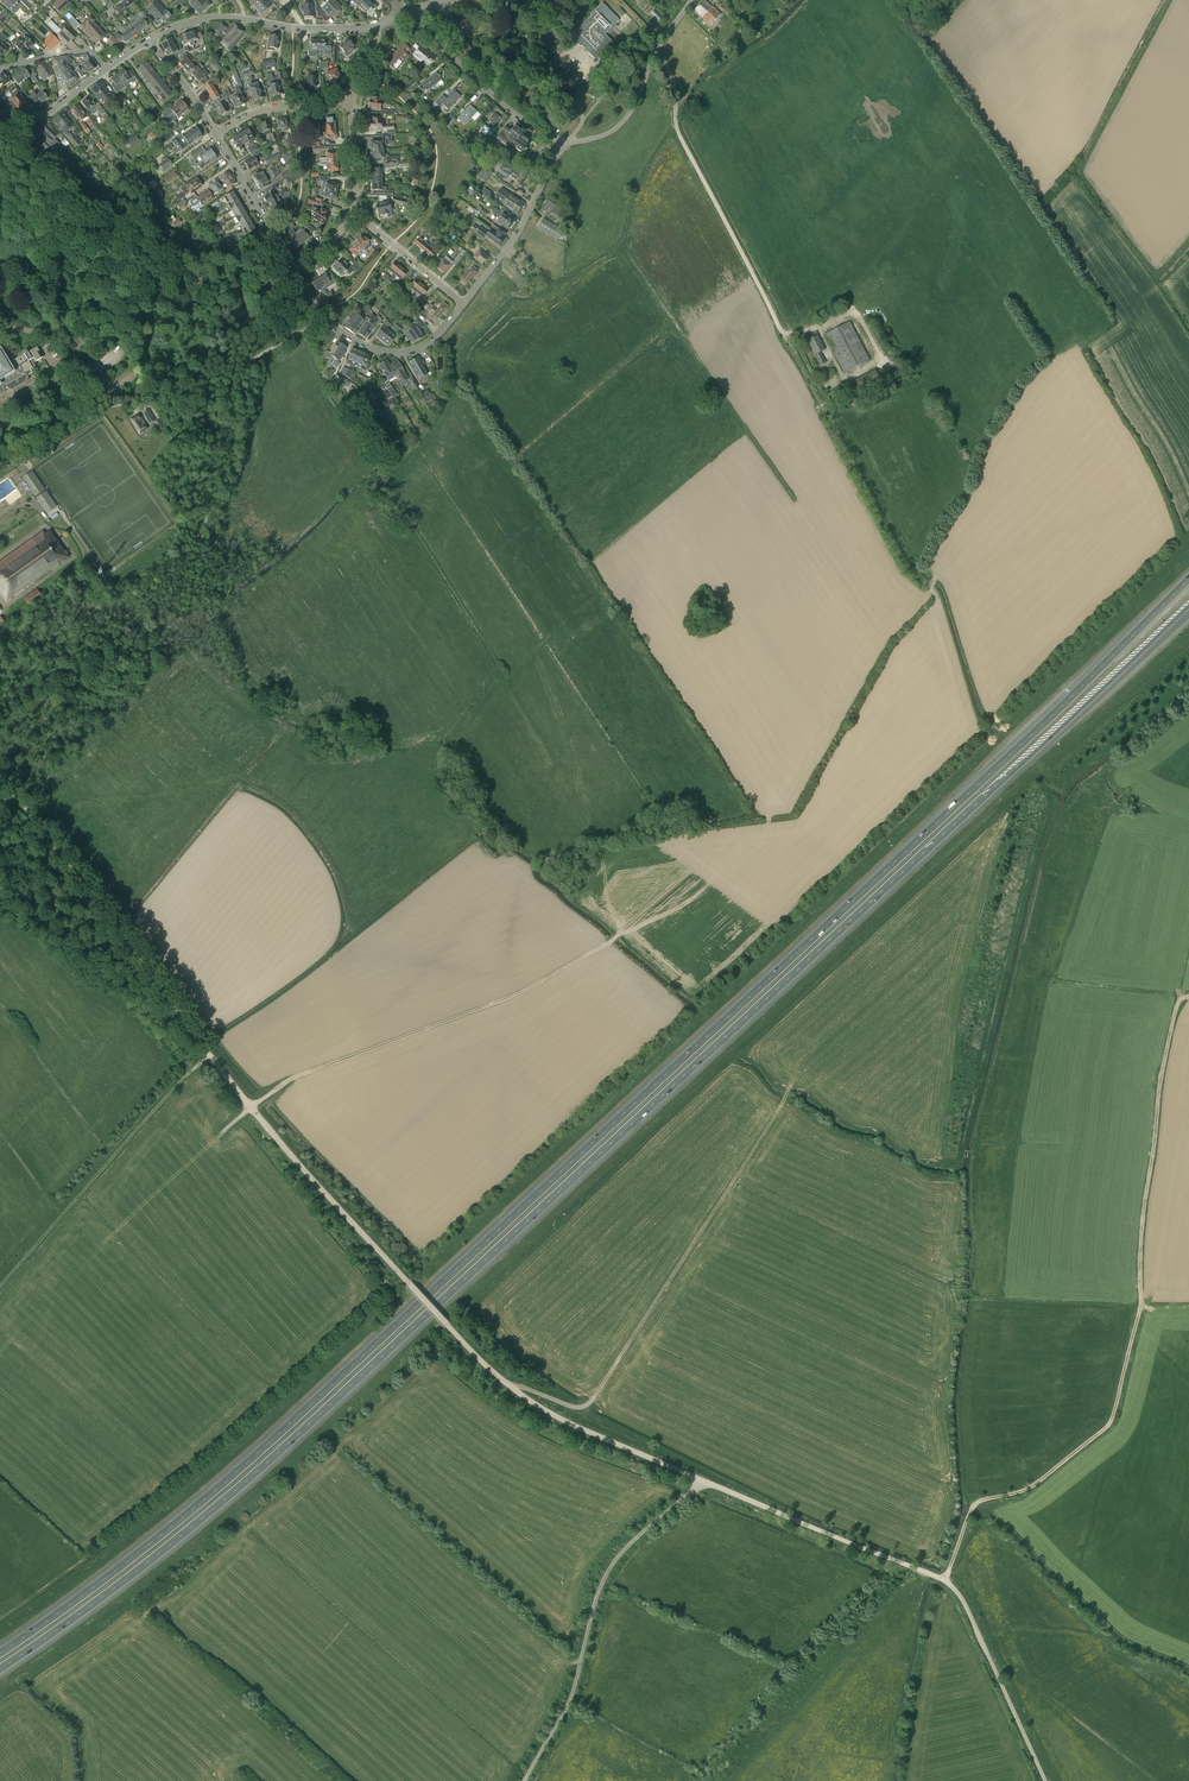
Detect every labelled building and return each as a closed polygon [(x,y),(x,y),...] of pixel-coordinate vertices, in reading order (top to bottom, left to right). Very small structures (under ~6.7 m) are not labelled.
[(15,0),(0,0),(0,2),(3,5),(3,4),(9,10),(10,10),(14,14),(17,17),(19,17),(22,13),(22,12),(19,9),(22,6),(15,0)] [(20,1),(29,10),(32,7),(24,0),(21,0),(20,1)] [(65,0),(59,0),(53,6),(60,12),(68,4),(65,0)] [(122,3),(125,6),(124,7),(126,9),(133,3),(131,0),(126,0),(122,3)] [(199,16),(210,6),(207,2),(206,2),(204,0),(192,0),(189,3),(196,11),(196,12),(199,16)] [(252,4),(257,11),(262,15),(272,6),(267,2),(265,0),(257,0),(252,4)] [(316,10),(316,4),(313,0),(309,0),(308,2),(308,5),(303,5),(304,5),(301,5),(298,7),(301,13),(304,13),(304,17),(306,17),(307,18),(309,18),(310,17),(312,17),(312,10),(316,10)] [(337,15),(340,11),(339,10),(340,8),(336,3),(338,1),(338,0),(331,0),(327,4),(337,15)] [(366,0),(362,3),(358,7),(365,14),(372,6),(366,0)] [(694,11),(710,26),(720,14),(705,0),(694,11)] [(156,1),(147,9),(156,20),(155,20),(156,21),(153,23),(156,27),(159,25),(160,25),(170,16),(166,12),(156,1)] [(596,12),(573,34),(579,40),(576,43),(581,47),(583,45),(590,52),(589,53),(595,59),(601,53),(604,55),(608,51),(606,48),(612,42),(605,35),(612,28),(613,30),(617,26),(615,25),(619,21),(602,3),(594,11),(596,12)] [(337,15),(327,4),(323,8),(323,7),(321,7),(320,8),(317,8),(318,16),(323,16),(326,13),(330,18),(332,16),(334,18),(337,15)] [(625,13),(620,8),(617,11),(622,16),(625,13)] [(651,13),(658,21),(661,18),(654,10),(651,13)] [(2,23),(10,16),(4,11),(0,15),(0,22),(2,23)] [(136,19),(135,20),(137,24),(142,30),(148,26),(146,23),(149,21),(143,14),(141,12),(138,14),(139,16),(136,19)] [(84,21),(101,40),(106,35),(94,21),(94,20),(90,16),(84,21)] [(50,20),(46,23),(58,35),(56,37),(65,46),(70,40),(50,20)] [(137,24),(135,20),(129,24),(132,28),(136,34),(142,30),(137,24)] [(661,30),(662,31),(669,22),(666,20),(661,28),(662,28),(661,30)] [(101,40),(84,21),(79,25),(83,30),(84,29),(96,44),(101,40)] [(235,46),(245,35),(234,24),(225,32),(228,29),(221,23),(219,23),(213,29),(220,37),(223,34),(224,34),(217,41),(229,52),(235,46)] [(19,25),(16,28),(22,34),(25,31),(19,25)] [(58,28),(72,41),(77,36),(67,26),(66,27),(63,25),(61,25),(58,28)] [(125,26),(123,28),(131,39),(136,34),(132,28),(129,30),(125,26)] [(131,39),(123,28),(120,30),(123,34),(120,36),(117,32),(113,34),(120,43),(123,40),(125,43),(131,39)] [(189,32),(193,45),(195,44),(194,41),(199,40),(198,38),(203,37),(201,32),(197,33),(196,30),(189,32)] [(185,44),(189,42),(190,46),(193,45),(189,32),(182,34),(183,38),(184,40),(185,44)] [(24,35),(19,40),(27,48),(28,50),(33,44),(24,35)] [(52,35),(43,44),(50,50),(59,42),(52,35)] [(545,47),(550,52),(557,46),(556,46),(551,41),(546,35),(539,41),(540,41),(545,46),(545,47)] [(267,50),(272,51),(273,48),(277,49),(279,37),(268,36),(267,48),(267,50)] [(27,48),(19,40),(18,41),(14,38),(11,42),(20,51),(22,49),(23,50),(25,50),(27,48)] [(161,45),(167,56),(178,51),(171,38),(162,43),(161,45)] [(321,41),(317,41),(317,52),(317,54),(317,55),(331,55),(331,45),(325,45),(325,41),(324,41),(323,40),(322,40),(321,41)] [(347,40),(339,47),(347,56),(354,50),(352,47),(353,47),(351,45),(352,44),(349,40),(348,41),(347,40)] [(424,65),(427,61),(430,64),(436,57),(429,50),(428,52),(418,42),(413,46),(417,50),(413,54),(424,65)] [(394,59),(388,65),(395,71),(409,56),(406,54),(410,50),(402,43),(398,47),(399,48),(392,56),(394,59)] [(468,54),(470,51),(469,48),(466,46),(463,46),(461,49),(462,53),(464,54),(468,54)] [(181,61),(187,55),(185,53),(179,58),(181,61)] [(183,68),(190,62),(193,60),(188,55),(187,55),(181,61),(178,63),(183,68)] [(69,68),(72,66),(65,56),(58,57),(63,64),(54,71),(56,73),(55,74),(58,79),(60,78),(65,85),(76,77),(69,68)] [(96,68),(88,57),(84,59),(92,71),(96,68)] [(84,59),(83,60),(81,61),(89,72),(91,71),(92,71),(84,59)] [(190,62),(183,68),(186,72),(185,72),(187,75),(197,66),(194,63),(196,61),(195,59),(193,60),(190,62)] [(89,72),(81,61),(77,64),(85,75),(86,75),(89,72)] [(146,62),(137,69),(143,76),(152,68),(146,62)] [(200,63),(197,66),(187,75),(189,77),(191,75),(194,78),(204,70),(204,69),(203,69),(202,68),(203,68),(200,64),(200,63)] [(47,64),(37,70),(44,81),(54,75),(47,64)] [(85,75),(77,64),(74,67),(82,78),(85,75)] [(148,82),(156,76),(157,75),(152,68),(143,76),(148,82)] [(19,74),(25,81),(27,79),(26,78),(30,75),(25,69),(19,74)] [(117,75),(127,88),(129,86),(126,83),(130,80),(132,84),(137,81),(129,70),(126,73),(124,70),(117,75)] [(204,70),(194,78),(196,81),(193,83),(196,86),(196,85),(206,77),(208,75),(204,70)] [(336,70),(326,75),(331,85),(332,84),(333,85),(335,84),(335,83),(336,82),(340,80),(336,70)] [(436,73),(421,84),(427,92),(442,81),(436,73)] [(0,76),(0,81),(2,83),(4,86),(10,82),(9,82),(11,80),(8,76),(6,78),(4,74),(1,76),(0,75),(0,76)] [(14,81),(12,82),(15,86),(16,86),(18,85),(19,86),(25,81),(19,74),(13,78),(14,81)] [(276,95),(273,79),(272,74),(268,74),(269,84),(268,84),(271,96),(276,95)] [(127,88),(117,75),(110,79),(115,86),(114,86),(118,92),(119,91),(124,88),(125,90),(127,88)] [(153,89),(162,81),(157,75),(156,76),(148,82),(153,89)] [(209,80),(206,77),(196,85),(200,89),(206,82),(209,80)] [(315,77),(307,77),(307,80),(305,81),(305,85),(308,85),(308,88),(309,88),(312,88),(312,87),(316,87),(315,77)] [(281,94),(279,83),(277,83),(277,78),(273,79),(276,95),(281,94)] [(168,88),(162,81),(153,89),(159,95),(168,88)] [(101,104),(112,96),(102,82),(90,90),(101,104)] [(257,83),(253,84),(258,100),(263,98),(259,86),(258,86),(257,83)] [(407,90),(410,93),(419,86),(417,83),(407,90)] [(209,94),(215,90),(211,84),(205,88),(209,94)] [(258,100),(253,84),(249,85),(250,88),(249,89),(252,101),(258,100)] [(28,102),(21,93),(19,91),(16,86),(15,86),(8,91),(13,97),(5,103),(12,112),(15,109),(16,111),(28,102)] [(235,93),(241,106),(245,104),(241,93),(242,92),(240,87),(235,90),(236,93),(235,93)] [(135,88),(129,94),(135,100),(141,94),(135,88)] [(163,102),(173,94),(168,88),(159,95),(162,99),(161,100),(163,102)] [(241,106),(235,93),(231,95),(228,88),(225,91),(227,97),(228,96),(230,100),(232,99),(236,108),(241,106)] [(219,97),(215,90),(209,94),(213,101),(219,97)] [(454,90),(446,98),(443,95),(435,103),(439,107),(442,104),(448,110),(461,96),(454,90)] [(23,92),(21,93),(28,102),(30,100),(30,101),(34,99),(33,97),(36,95),(34,93),(29,97),(25,92),(23,93),(23,92)] [(43,92),(37,97),(42,103),(48,98),(43,92)] [(34,99),(30,101),(35,108),(42,103),(37,97),(36,95),(33,97),(34,99)] [(128,103),(122,95),(118,98),(124,105),(128,103)] [(226,96),(217,101),(219,105),(216,107),(221,115),(222,115),(223,116),(225,115),(225,113),(228,112),(224,104),(228,101),(226,96)] [(380,99),(371,97),(371,101),(369,101),(368,108),(380,109),(381,102),(379,102),(380,99)] [(95,106),(94,106),(95,105),(92,101),(91,101),(88,98),(86,100),(84,99),(83,101),(83,102),(82,102),(90,112),(92,114),(94,114),(96,112),(97,111),(100,115),(100,114),(102,116),(105,114),(98,104),(95,106)] [(123,106),(118,99),(115,101),(120,108),(123,106)] [(167,120),(185,105),(181,100),(171,109),(170,107),(162,114),(167,120)] [(433,113),(436,110),(429,104),(426,107),(433,113)] [(82,121),(88,116),(79,105),(71,111),(78,119),(79,118),(82,121)] [(185,105),(167,120),(170,124),(176,119),(174,117),(176,116),(178,118),(188,109),(185,105)] [(470,105),(458,118),(465,125),(477,112),(470,105)] [(73,126),(62,113),(54,120),(61,127),(60,128),(65,133),(68,136),(71,134),(69,132),(74,127),(73,126)] [(324,130),(335,129),(335,128),(335,127),(335,125),(334,124),(334,120),(332,120),(332,118),(326,119),(326,118),(323,118),(323,126),(321,126),(321,130),(324,130)] [(372,122),(369,122),(369,131),(382,130),(383,130),(385,130),(386,130),(388,129),(388,130),(394,129),(394,125),(388,126),(382,126),(382,121),(381,121),(380,118),(372,118),(372,122)] [(453,118),(447,125),(450,128),(456,121),(453,118)] [(278,120),(277,120),(279,129),(284,128),(284,131),(287,130),(287,128),(286,119),(282,119),(281,119),(279,119),(278,120)] [(88,128),(83,122),(79,125),(84,132),(88,128)] [(270,130),(268,122),(261,123),(264,132),(265,135),(270,134),(269,130),(270,130)] [(48,132),(55,138),(59,134),(52,128),(53,128),(48,123),(42,129),(47,134),(48,132)] [(195,127),(183,136),(182,135),(177,138),(178,139),(173,143),(176,147),(181,142),(186,141),(198,132),(195,127)] [(528,144),(528,141),(522,136),(524,134),(517,128),(516,128),(515,127),(511,132),(506,128),(497,139),(508,147),(510,144),(522,153),(526,147),(528,144)] [(148,135),(152,140),(160,133),(156,128),(148,135)] [(47,134),(42,129),(39,133),(46,140),(41,146),(53,157),(57,153),(54,150),(59,144),(54,139),(55,138),(48,132),(47,134)] [(335,129),(324,130),(325,135),(324,135),(324,142),(328,142),(327,139),(335,139),(335,134),(336,134),(335,131),(335,130),(335,129)] [(243,132),(248,141),(251,146),(254,152),(258,150),(256,145),(255,146),(252,139),(253,139),(248,130),(243,132)] [(175,147),(179,152),(185,148),(185,147),(189,145),(201,136),(198,132),(186,141),(181,142),(176,147),(175,147)] [(248,141),(243,132),(237,136),(242,145),(248,141)] [(159,147),(170,138),(166,134),(156,143),(159,147)] [(372,151),(383,150),(383,146),(389,145),(392,143),(392,135),(383,136),(383,142),(371,142),(372,151)] [(477,139),(482,143),(485,139),(479,135),(477,139)] [(74,136),(69,140),(75,148),(81,143),(74,136)] [(242,145),(237,136),(236,137),(235,136),(232,138),(233,138),(232,139),(237,148),(238,147),(240,150),(244,148),(242,145)] [(139,141),(135,137),(127,143),(130,148),(139,141)] [(490,158),(494,152),(487,146),(483,153),(490,158)] [(198,156),(202,161),(197,164),(196,162),(192,166),(194,170),(199,167),(206,162),(204,160),(213,153),(210,148),(198,156)] [(254,152),(250,154),(252,156),(250,158),(250,159),(244,162),(247,166),(246,167),(247,169),(248,169),(249,170),(255,167),(255,168),(259,165),(257,161),(261,159),(258,154),(260,153),(258,150),(254,152)] [(372,159),(383,158),(384,164),(397,163),(399,163),(398,156),(387,157),(387,154),(383,155),(383,150),(372,151),(372,159)] [(320,162),(337,161),(337,160),(337,157),(336,151),(327,152),(327,158),(320,159),(320,162)] [(206,162),(199,167),(201,170),(206,166),(205,166),(217,157),(213,153),(204,160),(206,162)] [(279,154),(278,153),(265,160),(267,164),(280,156),(279,154)] [(172,165),(168,159),(167,159),(165,156),(161,159),(163,162),(159,165),(163,171),(172,165)] [(320,163),(317,163),(318,165),(320,165),(320,166),(328,165),(328,171),(337,171),(337,165),(338,164),(338,162),(337,162),(337,161),(320,162),(320,163)] [(497,173),(504,178),(507,174),(516,180),(522,172),(506,161),(497,173)] [(483,169),(478,176),(485,182),(491,175),(483,169)] [(275,172),(270,175),(272,179),(280,174),(278,170),(275,172)] [(174,171),(168,176),(172,181),(178,176),(174,171)] [(223,180),(229,188),(236,183),(228,171),(219,178),(221,181),(223,180)] [(257,183),(266,178),(262,171),(253,176),(257,183)] [(284,180),(289,176),(286,172),(281,175),(284,180)] [(184,193),(199,182),(196,178),(181,188),(184,193)] [(218,178),(208,185),(214,195),(224,188),(218,178)] [(266,178),(257,183),(261,190),(270,185),(266,178)] [(202,186),(199,182),(184,193),(186,195),(190,192),(191,194),(202,186)] [(321,189),(336,192),(337,188),(338,188),(338,186),(338,185),(338,184),(327,182),(327,183),(325,182),(322,182),(321,189)] [(382,183),(371,183),(371,190),(377,191),(377,194),(393,195),(393,191),(386,191),(386,188),(385,188),(385,187),(382,187),(382,183)] [(474,194),(480,198),(483,193),(474,188),(470,185),(466,191),(470,194),(473,196),(474,194)] [(277,195),(276,196),(274,192),(274,191),(274,190),(277,188),(276,186),(266,192),(268,195),(265,197),(269,204),(279,198),(277,195)] [(511,194),(501,188),(494,198),(504,205),(504,206),(509,209),(510,208),(517,213),(524,204),(520,201),(521,201),(511,194)] [(280,193),(277,195),(279,198),(282,196),(287,193),(284,189),(279,192),(280,193)] [(336,192),(321,189),(320,195),(323,197),(325,197),(335,199),(335,198),(336,198),(337,196),(336,195),(336,192)] [(208,190),(190,202),(193,206),(196,204),(211,194),(208,190)] [(227,204),(236,199),(233,192),(223,198),(227,204)] [(211,194),(196,204),(193,206),(196,211),(199,209),(214,199),(211,194)] [(279,198),(269,204),(273,211),(281,206),(279,202),(280,201),(279,198)] [(184,199),(183,199),(177,205),(179,209),(187,204),(184,199)] [(240,205),(236,199),(227,204),(231,210),(240,205)] [(548,200),(542,209),(550,214),(556,205),(548,200)] [(383,216),(387,215),(387,218),(392,216),(391,211),(394,210),(391,202),(388,203),(388,202),(376,205),(376,206),(375,207),(375,209),(377,210),(378,215),(382,214),(383,216)] [(240,205),(231,210),(235,217),(244,211),(240,205)] [(557,205),(553,212),(563,217),(566,210),(557,205)] [(312,206),(310,209),(315,212),(312,217),(323,224),(323,223),(324,223),(325,221),(325,220),(328,216),(325,214),(326,212),(321,209),(320,210),(318,208),(317,209),(312,206)] [(482,208),(479,212),(486,217),(488,213),(482,208)] [(495,209),(493,211),(496,213),(498,215),(513,225),(515,222),(515,221),(514,220),(514,219),(510,216),(510,214),(504,210),(500,211),(499,212),(495,209)] [(481,213),(476,210),(472,215),(477,218),(481,213)] [(248,218),(244,211),(235,217),(239,223),(248,218)] [(204,212),(200,214),(205,222),(209,220),(204,212)] [(510,229),(513,225),(498,215),(496,217),(499,219),(497,222),(507,229),(508,228),(509,229),(510,229)] [(251,224),(248,218),(239,223),(242,229),(251,224)] [(564,231),(544,218),(538,227),(559,240),(564,231)] [(178,219),(170,225),(173,228),(181,223),(178,219)] [(251,224),(242,229),(246,236),(255,230),(251,224)] [(303,231),(297,236),(303,243),(309,238),(307,235),(309,233),(311,234),(314,232),(308,224),(305,227),(306,228),(303,230),(303,231)] [(292,229),(289,226),(284,230),(287,233),(288,233),(291,236),(292,235),(294,238),(291,241),(297,248),(303,243),(297,236),(292,229)] [(484,239),(486,237),(492,240),(494,241),(494,242),(499,246),(504,239),(502,238),(493,232),(491,230),(491,231),(490,230),(487,235),(479,229),(475,226),(472,229),(484,239)] [(163,238),(168,235),(165,229),(157,235),(160,239),(162,237),(163,238)] [(496,229),(493,232),(502,238),(506,234),(499,229),(498,230),(496,229)] [(355,243),(365,251),(368,247),(368,244),(367,243),(368,243),(367,243),(369,241),(365,238),(365,239),(361,236),(358,240),(355,243)] [(421,248),(427,241),(421,237),(420,239),(419,238),(415,243),(421,248)] [(427,242),(427,241),(421,248),(426,253),(432,246),(434,243),(432,241),(430,242),(432,244),(430,246),(427,242)] [(361,251),(363,253),(365,251),(355,243),(349,250),(353,253),(353,254),(356,257),(358,255),(361,251)] [(432,246),(426,253),(432,258),(436,253),(435,252),(437,250),(432,246)] [(489,256),(480,249),(474,257),(482,264),(489,256)] [(459,256),(453,263),(456,266),(462,258),(459,256)] [(452,265),(444,258),(437,267),(445,273),(452,265)] [(335,264),(335,265),(334,267),(337,270),(336,271),(339,275),(341,274),(342,274),(346,270),(349,274),(352,271),(349,268),(349,267),(342,259),(338,262),(337,262),(337,263),(336,263),(335,264)] [(395,275),(401,267),(395,262),(390,267),(390,268),(389,270),(395,275)] [(354,263),(351,267),(357,272),(360,268),(354,263)] [(466,275),(470,279),(474,275),(475,275),(476,274),(476,272),(478,270),(473,266),(466,275)] [(407,272),(401,267),(395,275),(401,279),(402,277),(403,277),(407,272)] [(325,275),(318,279),(323,287),(330,282),(325,275)] [(470,279),(466,275),(458,284),(463,288),(465,285),(466,285),(467,284),(467,282),(470,279)] [(323,287),(318,279),(311,283),(316,291),(320,289),(327,298),(329,297),(327,293),(323,287)] [(412,285),(410,287),(416,292),(418,290),(422,285),(416,280),(411,285),(412,285)] [(418,290),(416,292),(422,297),(424,294),(424,295),(428,290),(422,285),(418,290)] [(351,309),(355,312),(361,303),(358,300),(351,309)] [(443,302),(436,312),(440,315),(444,311),(445,311),(445,310),(445,309),(448,306),(443,302)] [(360,311),(357,315),(354,312),(344,327),(349,331),(355,322),(357,324),(362,318),(364,314),(360,311)] [(440,315),(436,312),(428,321),(433,324),(435,321),(436,321),(437,321),(437,319),(440,315)] [(372,313),(369,317),(357,334),(365,339),(378,321),(376,318),(372,313)] [(364,319),(362,318),(357,324),(355,322),(349,331),(354,334),(365,320),(364,319)] [(416,325),(413,327),(416,331),(412,334),(414,337),(415,336),(417,339),(418,338),(419,339),(424,336),(420,330),(423,328),(418,320),(415,323),(416,325)] [(379,330),(392,341),(396,336),(387,328),(390,324),(387,321),(384,325),(383,325),(379,330)] [(824,334),(844,373),(870,360),(850,321),(824,334)] [(394,327),(400,332),(403,328),(397,322),(394,327)] [(416,331),(413,327),(405,333),(413,343),(419,339),(418,338),(417,339),(415,336),(414,337),(412,334),(416,331)] [(392,341),(379,330),(375,335),(388,346),(392,341)] [(93,341),(98,348),(110,340),(105,333),(93,341)] [(821,342),(820,340),(817,335),(809,340),(813,348),(812,348),(815,354),(814,354),(819,365),(826,362),(820,352),(824,350),(821,342)] [(334,345),(329,353),(328,354),(334,358),(343,345),(338,342),(336,346),(334,345)] [(343,345),(334,358),(339,361),(345,352),(344,351),(347,347),(343,345)] [(3,393),(4,390),(4,389),(7,387),(11,388),(26,379),(27,376),(32,373),(30,369),(32,368),(35,366),(33,363),(43,358),(36,347),(27,353),(27,352),(26,351),(25,351),(24,352),(24,353),(24,354),(24,355),(10,363),(1,348),(0,348),(0,395),(3,393)] [(350,365),(352,361),(357,350),(352,348),(348,359),(348,360),(347,363),(350,365)] [(352,361),(350,365),(354,366),(356,366),(360,368),(366,354),(357,350),(352,361)] [(369,367),(368,364),(368,363),(371,356),(366,354),(360,368),(360,369),(365,371),(368,370),(369,367)] [(418,368),(422,365),(423,365),(424,363),(423,361),(421,361),(420,361),(418,357),(408,362),(418,379),(423,376),(418,368)] [(400,383),(387,361),(379,365),(388,381),(395,376),(400,383)] [(410,377),(407,379),(397,361),(390,366),(387,361),(400,383),(405,381),(408,386),(411,385),(414,391),(419,388),(412,377),(410,378),(410,377)] [(427,374),(422,365),(418,368),(423,376),(427,374)] [(885,374),(885,375),(886,377),(886,379),(887,381),(888,382),(889,382),(890,383),(893,384),(894,384),(895,384),(896,383),(898,383),(899,382),(900,382),(901,380),(902,379),(903,378),(903,377),(903,375),(903,373),(902,371),(902,369),(900,368),(900,367),(898,366),(896,366),(895,365),(893,365),(891,366),(890,366),(888,367),(887,368),(886,370),(886,371),(885,373),(885,374)] [(337,381),(345,386),(347,382),(339,377),(337,381)] [(392,387),(387,390),(392,397),(397,395),(392,387)] [(429,394),(424,397),(434,414),(436,406),(429,394)] [(144,413),(151,424),(156,420),(149,410),(144,413)] [(148,428),(139,414),(131,419),(139,433),(148,428)] [(23,478),(47,513),(55,508),(30,472),(23,478)] [(16,592),(58,563),(67,557),(49,532),(44,535),(44,536),(0,568),(0,589),(7,600),(17,593),(16,592)] [(92,559),(88,563),(93,570),(97,566),(92,559)] [(29,606),(42,598),(36,590),(24,598),(29,606)]
